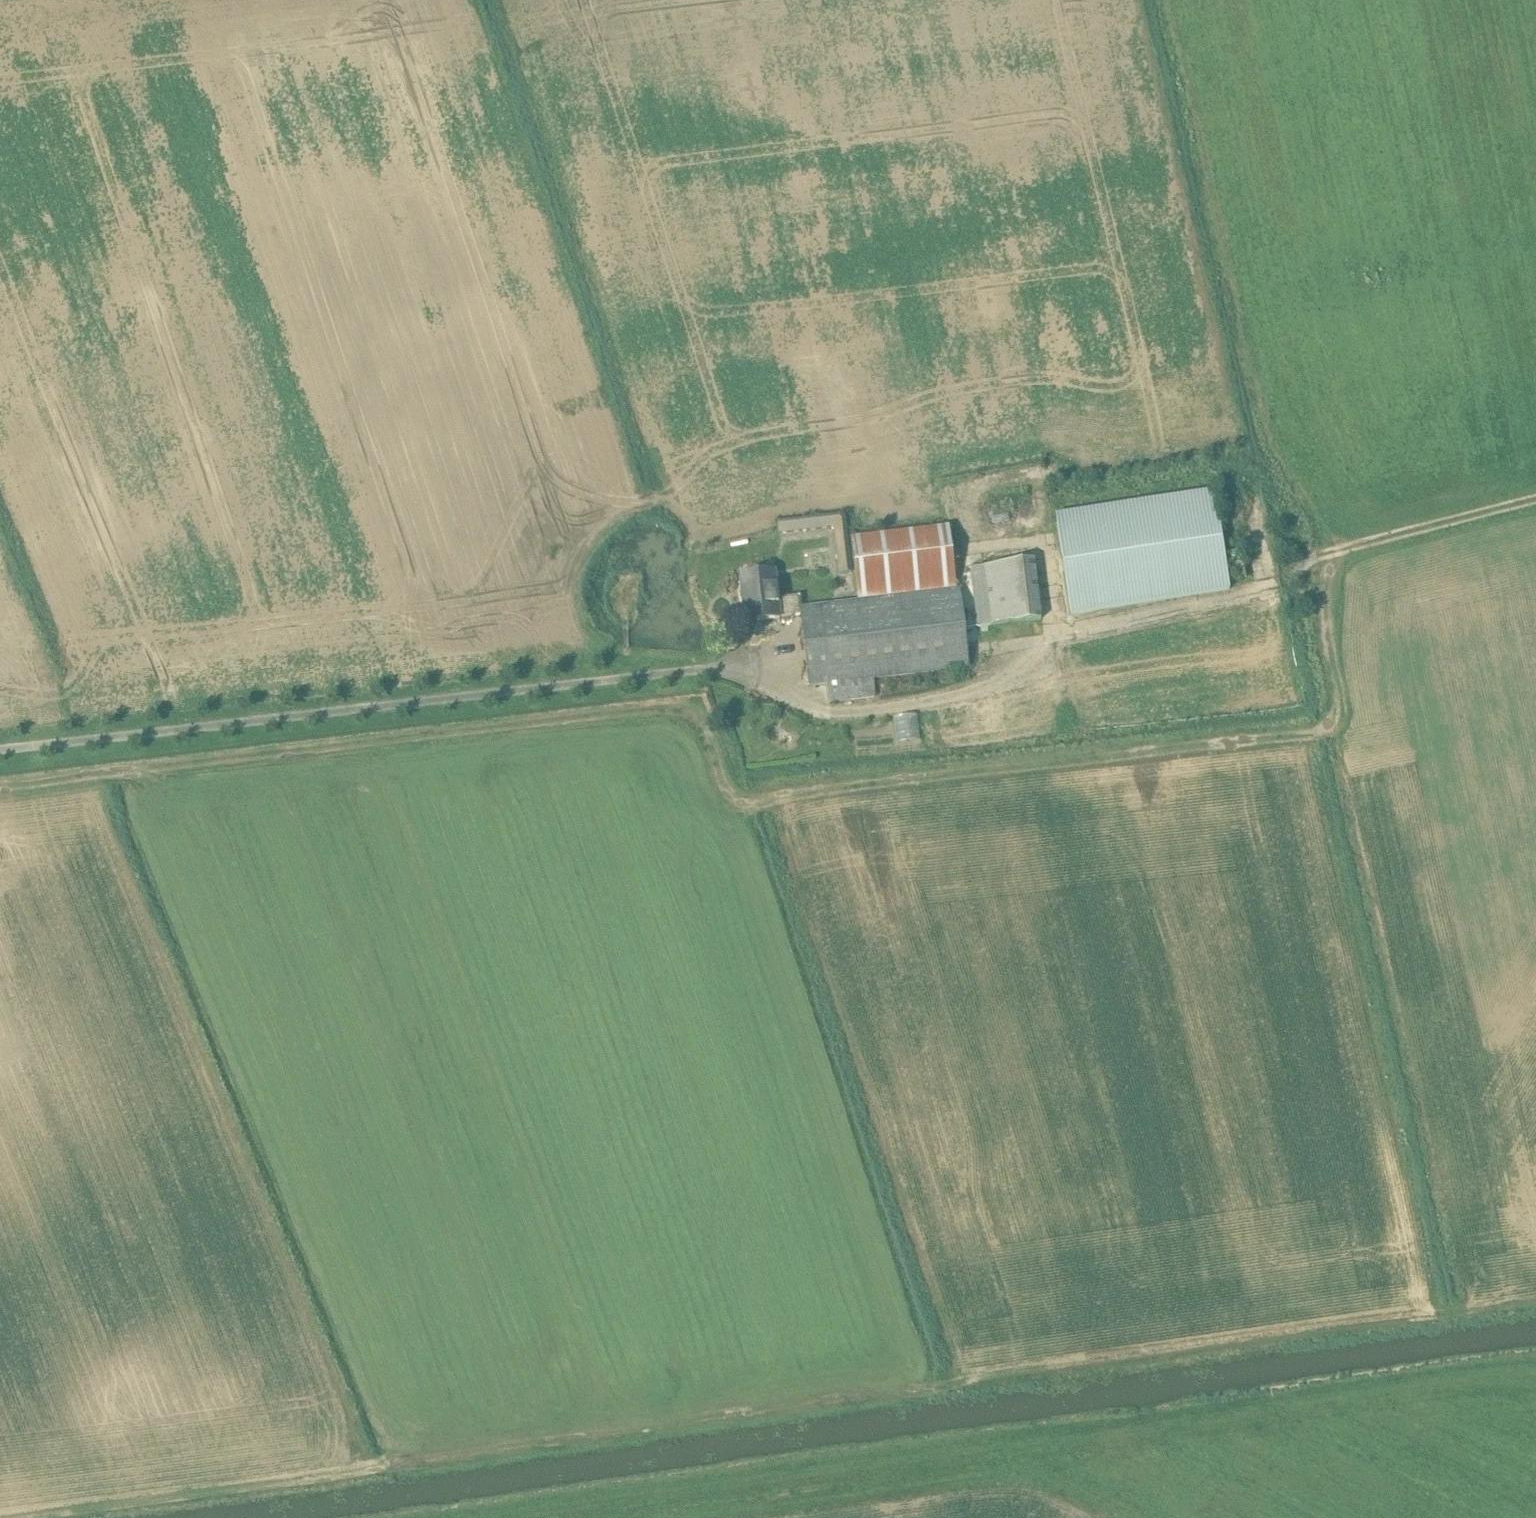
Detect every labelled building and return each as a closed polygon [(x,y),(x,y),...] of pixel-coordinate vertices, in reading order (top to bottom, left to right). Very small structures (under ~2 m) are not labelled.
[(1214,489),(1056,514),(1071,614),(1229,589),(1214,489)] [(832,530),(838,573),(852,572),(845,516),(841,514),(776,521),(778,534),(830,529),(832,530)] [(828,684),(830,703),(876,697),(874,679),(970,667),(961,588),(957,588),(950,525),(851,536),(858,599),(801,606),(799,595),(778,597),(775,571),(741,575),(747,621),(781,617),(801,614),(809,686),(828,684)] [(1035,559),(971,566),(977,627),(1042,618),(1035,559)]
